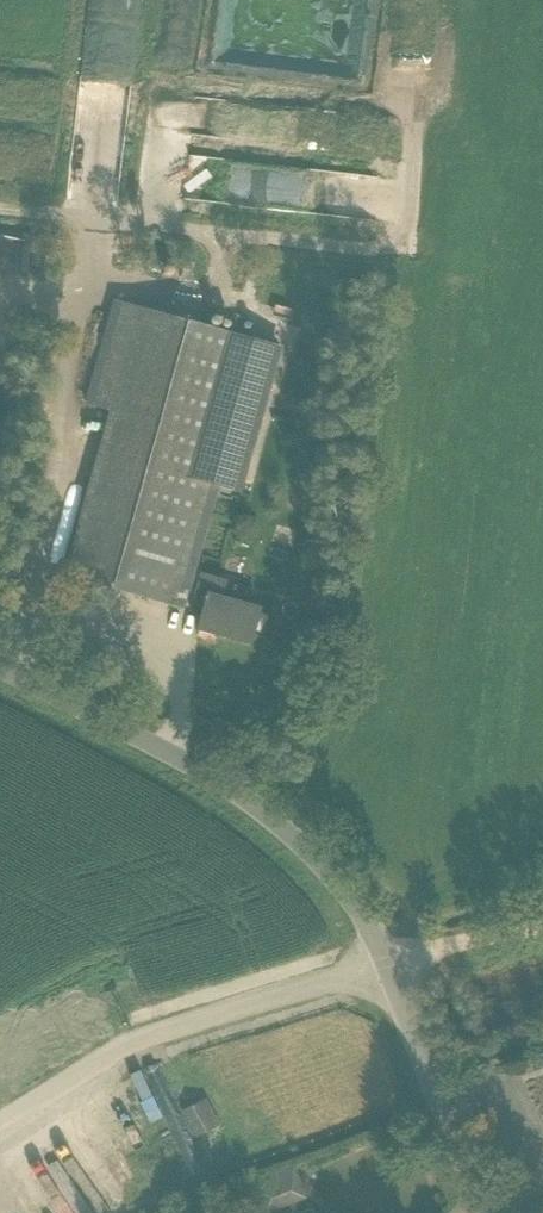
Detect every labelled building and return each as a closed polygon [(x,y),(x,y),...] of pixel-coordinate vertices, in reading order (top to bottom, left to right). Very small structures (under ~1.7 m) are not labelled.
[(65,570),(58,593),(89,602),(95,583),(182,609),(187,592),(186,592),(216,487),(233,492),(275,344),(115,299),(86,404),(110,410),(65,570)] [(191,611),(200,613),(196,629),(200,630),(197,635),(211,643),(216,634),(249,644),(253,628),(258,631),(266,617),(258,613),(259,609),(220,598),(224,580),(202,574),(191,611)] [(196,1136),(221,1123),(207,1095),(182,1108),(196,1136)] [(293,1169),(276,1176),(288,1206),(304,1199),(293,1169)]
